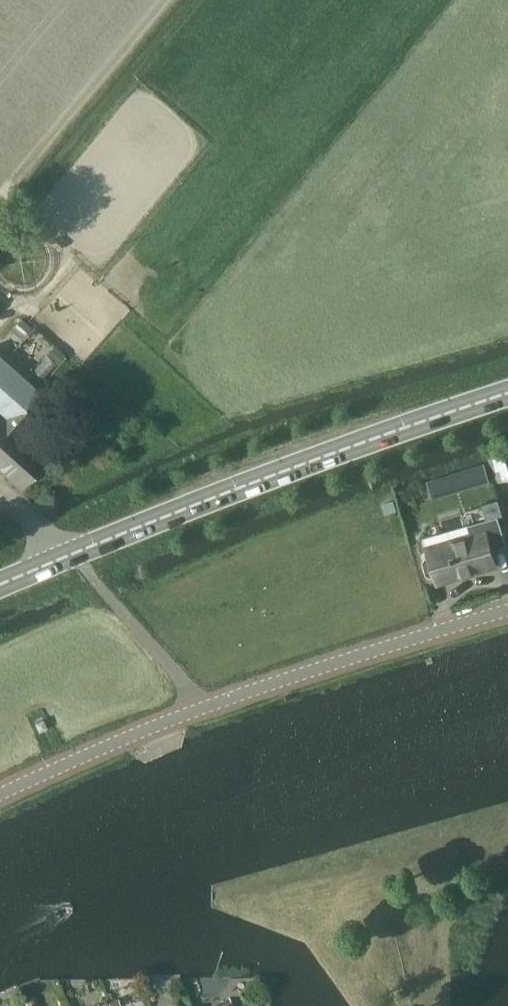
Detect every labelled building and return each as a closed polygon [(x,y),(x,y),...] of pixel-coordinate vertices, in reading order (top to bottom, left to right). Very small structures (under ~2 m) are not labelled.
[(40,391),(0,355),(0,468),(20,486),(46,457),(18,432),(33,416),(25,409),(40,391)] [(429,474),(433,493),(493,480),(489,461),(429,474)] [(417,503),(426,495),(418,486),(409,494),(417,503)] [(471,534),(427,547),(430,555),(425,556),(423,560),(427,572),(431,575),(435,574),(438,581),(461,574),(460,570),(474,566),(475,570),(496,564),(492,550),(507,546),(498,515),(468,524),(471,534)] [(42,719),(36,722),(39,730),(46,727),(42,719)] [(231,996),(230,997),(232,1002),(222,1005),(235,1005),(231,996)] [(118,998),(109,1002),(111,1005),(122,1005),(118,998)]
